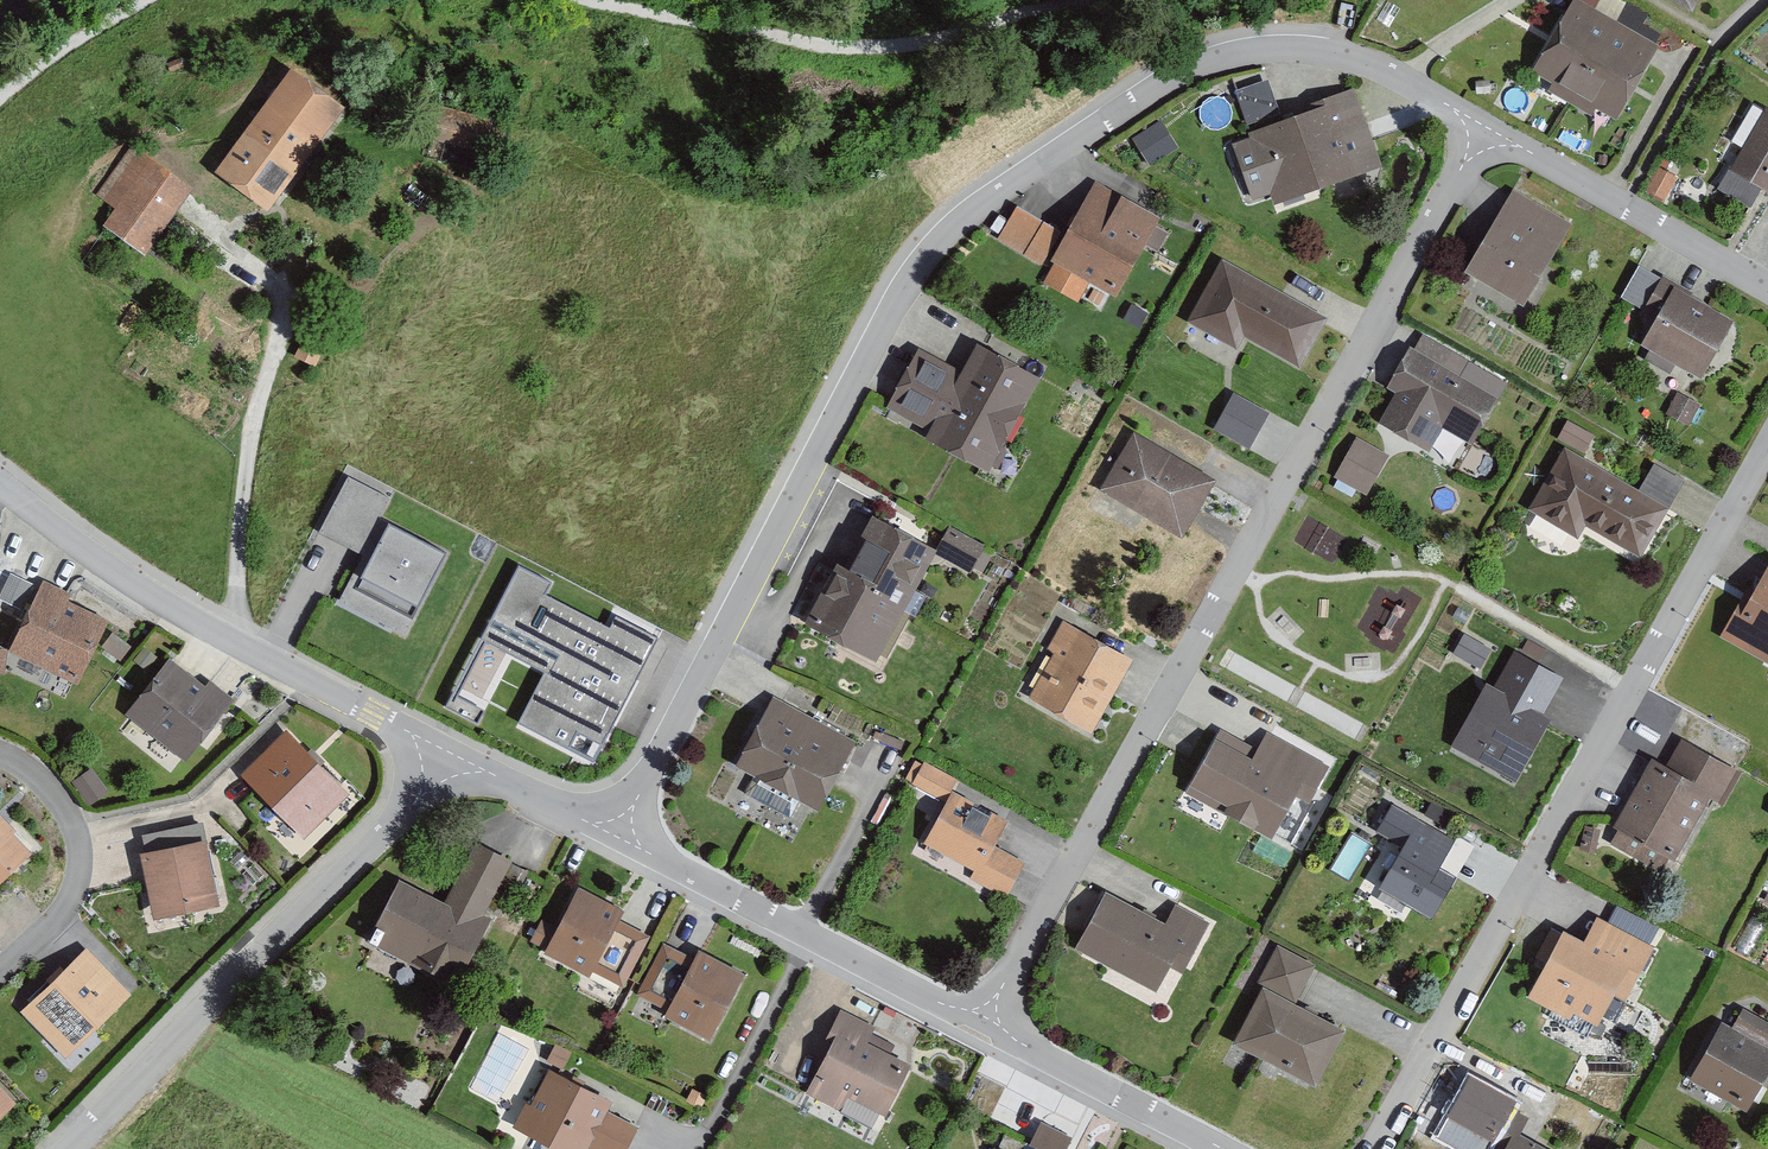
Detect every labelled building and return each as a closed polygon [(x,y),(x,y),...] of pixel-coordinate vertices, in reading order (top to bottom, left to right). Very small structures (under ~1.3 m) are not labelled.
[(1694,17),(1703,0),(1664,0),(1694,17)] [(1660,51),(1573,1),(1530,75),(1552,87),(1547,96),(1591,122),(1596,113),(1617,125),(1660,51)] [(1271,74),(1237,84),(1247,117),(1280,107),(1271,74)] [(343,115),(289,76),(213,180),(267,219),(343,115)] [(1379,173),(1352,94),(1310,108),(1313,116),(1248,138),(1250,143),(1231,149),(1250,205),(1269,199),(1273,209),(1379,173)] [(1762,115),(1718,195),(1749,212),(1762,189),(1767,192),(1767,119),(1762,115)] [(191,198),(129,153),(97,197),(117,212),(103,230),(145,260),(191,198)] [(1158,220),(1092,185),(1066,236),(1015,209),(996,245),(1050,274),(1042,287),(1076,305),(1087,285),(1116,300),(1158,220)] [(1571,226),(1510,193),(1464,278),(1525,311),(1571,226)] [(1326,323),(1220,263),(1186,323),(1235,351),(1243,338),(1299,370),(1326,323)] [(1644,314),(1657,321),(1640,351),(1648,356),(1644,363),(1670,377),(1675,369),(1699,383),(1730,326),(1698,308),(1700,305),(1662,283),(1644,314)] [(1409,351),(1386,392),(1394,397),(1377,427),(1428,455),(1442,431),(1473,448),(1497,404),(1458,382),(1467,367),(1420,340),(1412,353),(1409,351)] [(1040,383),(974,348),(959,376),(918,354),(886,414),(928,436),(925,443),(990,478),(1040,383)] [(1219,425),(1255,445),(1275,407),(1239,387),(1219,425)] [(1558,442),(1584,457),(1593,441),(1567,426),(1558,442)] [(1215,484),(1133,437),(1100,494),(1182,541),(1215,484)] [(1387,458),(1356,440),(1333,480),(1365,498),(1387,458)] [(1685,487),(1653,468),(1637,496),(1565,453),(1530,512),(1579,541),(1586,530),(1639,563),(1685,487)] [(371,561),(389,526),(379,521),(390,499),(347,477),(318,533),(371,561)] [(936,556),(871,522),(859,544),(865,548),(848,580),(835,574),(805,631),(876,669),(936,556)] [(444,555),(389,526),(371,561),(362,580),(417,608),(444,555)] [(985,552),(950,535),(937,560),(972,578),(985,552)] [(602,746),(658,639),(616,618),(610,629),(543,595),(549,583),(519,568),(482,640),(545,672),(518,724),(570,751),(578,734),(602,746)] [(1747,608),(1741,604),(1720,643),(1767,669),(1767,569),(1747,608)] [(72,601),(42,587),(9,656),(76,688),(105,628),(68,609),(72,601)] [(1091,737),(1131,664),(1061,626),(1045,655),(1052,659),(1028,704),(1091,737)] [(127,652),(109,641),(101,655),(119,665),(127,652)] [(1489,656),(1462,641),(1453,659),(1479,673),(1489,656)] [(1560,681),(1513,656),(1494,691),(1485,687),(1451,750),(1516,785),(1549,723),(1540,719),(1560,681)] [(203,695),(166,667),(126,719),(185,765),(231,705),(208,687),(203,695)] [(855,748),(771,704),(735,773),(819,817),(855,748)] [(1330,770),(1266,736),(1258,753),(1221,733),(1186,799),(1274,844),(1296,803),(1309,810),(1330,770)] [(346,801),(282,737),(235,784),(300,848),(346,801)] [(1739,778),(1681,744),(1665,771),(1650,762),(1610,830),(1618,835),(1611,847),(1658,875),(1666,862),(1672,865),(1708,805),(1719,811),(1739,778)] [(957,786),(924,769),(913,791),(947,809),(925,851),(975,877),(970,886),(1005,904),(1024,867),(994,852),(1007,827),(951,798),(957,786)] [(106,797),(89,776),(74,788),(91,809),(106,797)] [(1454,845),(1392,808),(1374,838),(1388,846),(1366,881),(1431,920),(1456,880),(1439,870),(1454,845)] [(0,828),(0,889),(31,860),(0,828)] [(144,860),(137,861),(152,928),(217,913),(204,858),(208,857),(201,829),(140,843),(144,860)] [(515,867),(469,846),(443,906),(395,885),(366,952),(460,993),(515,867)] [(622,917),(578,894),(545,958),(591,982),(594,975),(622,989),(647,941),(617,926),(622,917)] [(1205,929),(1173,912),(1164,930),(1105,898),(1074,955),(1155,998),(1169,971),(1180,976),(1205,929)] [(1653,954),(1595,923),(1582,946),(1563,935),(1527,1003),(1570,1026),(1574,1018),(1598,1031),(1615,1000),(1625,1005),(1653,954)] [(742,979),(695,955),(691,962),(663,947),(636,998),(668,1015),(665,1021),(708,1044),(742,979)] [(1313,971),(1275,951),(1256,988),(1264,992),(1233,1050),(1317,1094),(1348,1037),(1294,1008),(1313,971)] [(130,1000),(83,954),(20,1019),(67,1065),(130,1000)] [(873,1032),(837,1014),(820,1046),(828,1050),(803,1101),(840,1119),(847,1104),(885,1123),(911,1072),(865,1049),(873,1032)] [(1742,1016),(1735,1030),(1723,1023),(1689,1085),(1748,1117),(1767,1079),(1767,1030),(1742,1016)] [(547,1075),(531,1109),(522,1105),(509,1133),(543,1148),(627,1148),(636,1131),(606,1117),(612,1105),(547,1075)] [(15,1107),(5,1097),(0,1092),(0,1122),(15,1107)] [(1528,1121),(1510,1111),(1488,1148),(1539,1148),(1519,1138),(1528,1121)] [(1040,1129),(1030,1148),(1068,1148),(1070,1144),(1040,1129)]
